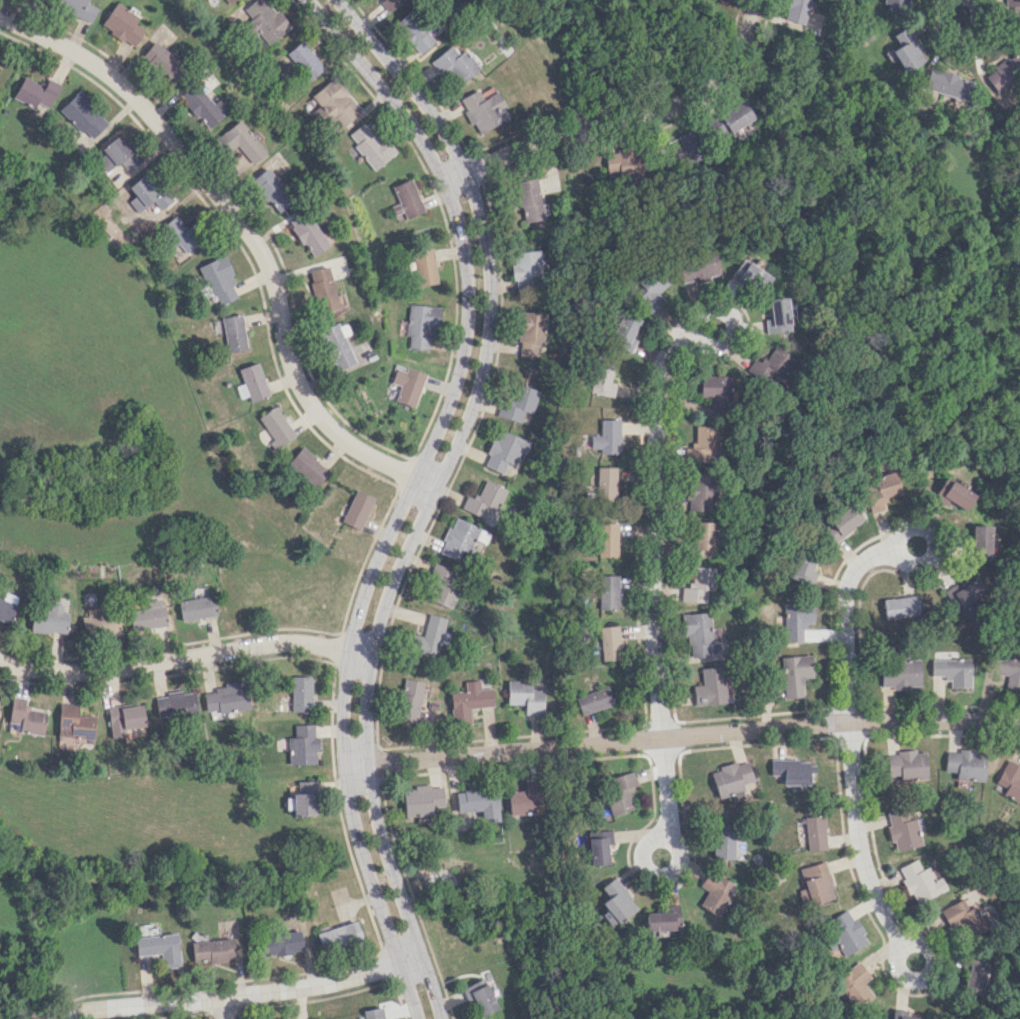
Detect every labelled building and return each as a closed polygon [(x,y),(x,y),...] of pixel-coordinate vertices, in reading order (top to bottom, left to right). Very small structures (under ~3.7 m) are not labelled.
[(87,3),(88,0),(60,0),(57,8),(92,22),(97,7),(87,3)] [(268,0),(254,0),(242,9),(269,44),(290,28),(268,0)] [(387,11),(404,0),(381,0),(387,11)] [(804,25),(812,0),(787,0),(782,18),(804,25)] [(885,12),(907,13),(907,0),(886,0),(885,12)] [(1010,6),(1016,27),(1019,26),(1019,0),(1001,0),(1003,8),(1010,6)] [(135,22),(139,16),(116,2),(101,26),(133,46),(144,28),(135,22)] [(418,54),(434,42),(429,34),(431,33),(414,8),(395,21),(418,54)] [(923,60),(918,51),(920,49),(904,26),(891,35),(897,45),(889,51),(904,73),(923,60)] [(173,83),(186,67),(154,40),(141,56),(173,83)] [(324,68),(302,40),(286,53),(309,81),(324,68)] [(463,49),(458,54),(449,44),(430,62),(445,78),(450,73),(460,84),(478,67),(463,49)] [(1014,101),(1004,86),(1019,75),(1015,69),(1019,65),(1019,49),(982,75),(1004,108),(1014,101)] [(923,90),(966,100),(971,78),(928,68),(923,90)] [(61,85),(46,76),(41,85),(25,76),(13,97),(44,115),(61,85)] [(361,112),(334,78),(313,94),(340,129),(361,112)] [(213,103),(195,82),(179,96),(208,127),(227,110),(217,99),(213,103)] [(477,134),(510,117),(496,91),(482,99),(477,89),(458,99),(477,134)] [(109,122),(79,90),(60,108),(90,140),(109,122)] [(753,117),(740,99),(709,123),(722,140),(753,117)] [(215,140),(243,172),(267,151),(238,119),(215,140)] [(390,143),(386,147),(364,122),(347,136),(377,170),(397,151),(390,143)] [(109,173),(121,162),(129,171),(141,160),(119,135),(95,158),(109,173)] [(278,211),(292,201),(268,167),(251,179),(266,200),(269,198),(278,211)] [(171,203),(148,172),(129,186),(136,195),(134,197),(142,209),(156,199),(163,209),(171,203)] [(524,223),(543,219),(535,177),(514,181),(518,206),(521,206),(524,223)] [(423,213),(414,179),(394,184),(403,218),(423,213)] [(311,256),(335,240),(328,230),(322,234),(305,209),(288,220),(311,256)] [(173,248),(179,244),(186,253),(198,243),(177,215),(158,228),(173,248)] [(713,247),(719,273),(708,276),(709,280),(694,283),(693,280),(682,283),(676,256),(713,247)] [(437,283),(432,248),(412,251),(418,286),(437,283)] [(541,251),(512,251),(513,291),(535,290),(534,279),(542,279),(541,251)] [(241,296),(223,255),(200,265),(217,306),(241,296)] [(744,256),(775,277),(764,293),(745,280),(741,286),(729,278),(744,256)] [(675,281),(659,264),(641,281),(646,287),(637,296),(654,314),(669,300),(662,293),(675,281)] [(319,315),(339,309),(328,266),(308,271),(319,315)] [(785,296),(789,330),(764,333),(763,319),(768,318),(766,298),(785,296)] [(410,349),(430,349),(431,326),(439,326),(440,306),(408,305),(407,336),(410,336),(410,349)] [(545,312),(519,311),(518,355),(543,356),(545,312)] [(631,352),(637,339),(632,337),(641,319),(624,311),(610,342),(631,352)] [(229,353),(248,348),(241,313),(221,318),(229,353)] [(355,363),(344,336),(350,333),(345,320),(318,331),(335,371),(355,363)] [(773,343),(762,363),(752,357),(748,365),(745,371),(776,387),(794,355),(773,343)] [(591,393),(626,397),(627,385),(610,384),(612,363),(594,361),(591,393)] [(239,368),(243,384),(237,385),(240,398),(249,396),(250,401),(268,397),(260,363),(239,368)] [(395,368),(391,383),(399,385),(395,401),(416,407),(425,372),(406,368),(405,371),(395,368)] [(727,375),(728,413),(700,414),(699,376),(727,375)] [(540,391),(513,383),(502,417),(521,423),(525,411),(532,413),(540,391)] [(277,447),(295,435),(276,405),(258,417),(277,447)] [(590,435),(591,448),(599,448),(599,454),(621,453),(621,419),(600,420),(600,435),(590,435)] [(694,424),(695,447),(684,447),(685,463),(719,462),(718,423),(694,424)] [(507,463),(515,466),(520,452),(526,454),(531,441),(497,428),(483,465),(503,473),(507,463)] [(288,463),(315,487),(329,470),(303,446),(288,463)] [(616,499),(617,467),(597,466),(596,498),(616,499)] [(713,511),(714,472),(688,472),(687,510),(713,511)] [(870,512),(883,509),(882,502),(902,497),(895,472),(861,481),(870,512)] [(932,498),(944,505),(947,500),(963,510),(973,495),(945,477),(932,498)] [(461,510),(486,518),(489,509),(499,513),(507,488),(484,480),(477,499),(466,495),(461,510)] [(342,522),(361,530),(375,497),(356,489),(342,522)] [(852,505),(820,530),(832,544),(863,519),(852,505)] [(491,533),(454,517),(439,553),(459,562),(463,552),(469,555),(475,539),(486,544),(491,533)] [(600,557),(618,556),(617,522),(599,522),(600,557)] [(713,556),(714,522),(697,522),(695,555),(713,556)] [(991,525),(971,526),(971,556),(991,556),(991,525)] [(790,579),(811,585),(815,571),(812,570),(815,559),(797,554),(790,579)] [(450,608),(463,573),(437,564),(424,599),(450,608)] [(714,602),(716,567),(694,566),(693,585),(683,584),(682,601),(714,602)] [(598,608),(618,609),(619,575),(600,574),(598,608)] [(967,606),(986,597),(977,578),(946,592),(959,618),(970,613),(967,606)] [(0,621),(0,623),(8,626),(17,596),(4,592),(2,598),(0,598),(0,620),(0,621)] [(177,601),(181,622),(216,616),(212,595),(177,601)] [(885,619),(919,614),(916,595),(882,599),(885,619)] [(133,631),(165,625),(161,598),(146,601),(147,607),(130,610),(133,631)] [(65,635),(68,612),(61,611),(62,605),(49,603),(48,610),(33,608),(29,630),(65,635)] [(785,642),(804,641),(804,623),(814,623),(814,603),(784,604),(785,642)] [(82,616),(83,635),(118,633),(117,608),(87,609),(87,616),(82,616)] [(687,658),(728,656),(727,634),(712,635),(711,612),(685,613),(687,658)] [(447,618),(428,614),(423,636),(413,634),(409,651),(436,658),(447,618)] [(601,660),(621,659),(620,626),(600,626),(601,660)] [(784,697),(805,696),(804,678),(813,677),(812,655),(780,656),(781,667),(777,668),(778,681),(783,681),(784,697)] [(997,655),(994,676),(1005,677),(1004,687),(1019,689),(1019,658),(997,655)] [(920,656),(890,658),(890,663),(880,663),(881,688),(921,687),(920,656)] [(949,688),(970,687),(970,658),(931,659),(931,678),(949,677),(949,688)] [(701,668),(702,684),(693,685),(694,705),(725,703),(724,666),(701,668)] [(312,676),(291,676),(290,711),(311,711),(312,676)] [(396,717),(416,721),(424,682),(404,678),(396,717)] [(493,707),(492,688),(480,688),(480,680),(465,681),(465,690),(450,691),(452,724),(471,724),(470,708),(493,707)] [(524,714),(544,715),(544,688),(532,688),(532,680),(508,680),(507,704),(525,704),(524,714)] [(580,715),(613,705),(607,686),(574,696),(580,715)] [(194,692),(154,695),(156,719),(196,715),(194,692)] [(6,722),(18,724),(17,731),(41,736),(45,711),(23,707),(24,698),(11,696),(6,722)] [(93,715),(76,714),(77,704),(58,703),(56,742),(91,743),(93,715)] [(109,738),(126,736),(125,728),(143,726),(140,704),(106,707),(109,738)] [(288,764),(316,763),(315,752),(318,752),(318,737),(314,737),(313,724),(293,725),(294,736),(288,737),(288,764)] [(926,780),(924,750),(897,751),(897,754),(886,755),(887,781),(926,780)] [(945,771),(956,772),(956,780),(984,781),(985,751),(946,750),(945,771)] [(1007,759),(996,782),(1007,787),(1003,795),(1019,803),(1019,766),(1007,759)] [(746,760),(708,770),(717,803),(743,796),(740,784),(752,781),(746,760)] [(781,784),(813,785),(814,761),(769,760),(769,775),(782,775),(781,784)] [(633,809),(627,787),(636,784),(632,771),(601,779),(611,815),(633,809)] [(536,814),(536,779),(524,779),(524,790),(507,791),(508,814),(536,814)] [(316,815),(315,781),(297,781),(297,793),(292,793),(292,816),(316,815)] [(442,786),(402,788),(403,816),(432,815),(432,807),(442,806),(442,786)] [(456,812),(480,811),(480,822),(498,821),(497,789),(455,791),(456,812)] [(886,812),(889,826),(886,826),(889,842),(894,841),(895,850),(921,846),(916,818),(908,820),(906,809),(886,812)] [(804,850),(824,850),(823,815),(803,816),(804,850)] [(713,859),(741,859),(740,822),(713,823),(713,859)] [(606,844),(612,844),(611,830),(587,831),(588,865),(607,864),(606,844)] [(946,889),(941,877),(935,880),(928,866),(922,869),(917,859),(898,867),(903,878),(902,879),(914,904),(946,889)] [(833,898),(823,861),(798,868),(808,905),(833,898)] [(697,905),(716,916),(734,882),(707,868),(697,886),(705,890),(697,905)] [(606,927),(635,910),(615,877),(599,886),(606,898),(600,902),(605,911),(599,915),(606,927)] [(940,908),(950,931),(962,926),(967,938),(983,930),(970,902),(968,903),(965,896),(940,908)] [(672,911),(672,931),(678,931),(677,904),(665,905),(665,911),(672,911)] [(842,956),(867,942),(847,908),(826,921),(834,933),(824,939),(830,949),(836,946),(842,956)] [(671,911),(644,912),(644,935),(671,934),(671,911)] [(362,942),(358,922),(317,931),(321,951),(362,942)] [(260,957),(303,952),(301,931),(258,936),(260,957)] [(136,956),(161,954),(162,968),(179,967),(178,934),(135,936),(136,956)] [(233,938),(207,939),(207,935),(191,935),(192,962),(234,961),(233,938)] [(856,1009),(872,994),(862,983),(870,976),(856,961),(832,982),(856,1009)] [(979,996),(987,967),(969,962),(961,991),(979,996)] [(461,988),(467,1002),(473,999),(480,1016),(497,1009),(484,978),(461,988)] [(384,1007),(363,1010),(364,1018),(386,1018),(384,1007)]
